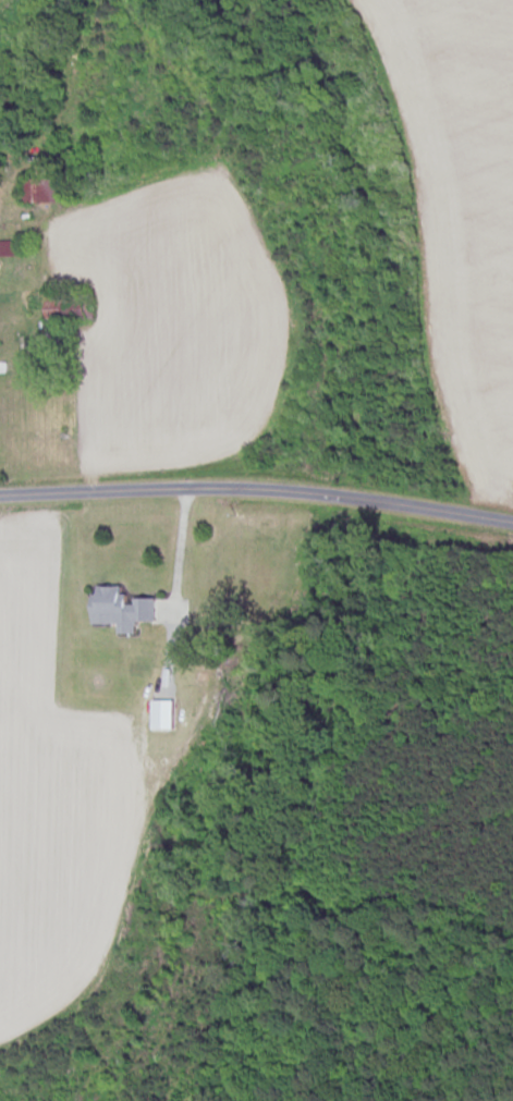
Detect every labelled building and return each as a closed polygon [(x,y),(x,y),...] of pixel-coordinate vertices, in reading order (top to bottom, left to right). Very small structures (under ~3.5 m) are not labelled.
[(57,204),(57,179),(22,179),(22,204),(57,204)] [(0,243),(0,257),(20,256),(18,241),(0,243)] [(47,342),(61,342),(61,321),(82,320),(82,293),(43,293),(44,323),(47,323),(47,342)] [(116,625),(116,635),(134,635),(134,622),(152,622),(152,598),(119,598),(119,587),(90,587),(90,625),(116,625)]
